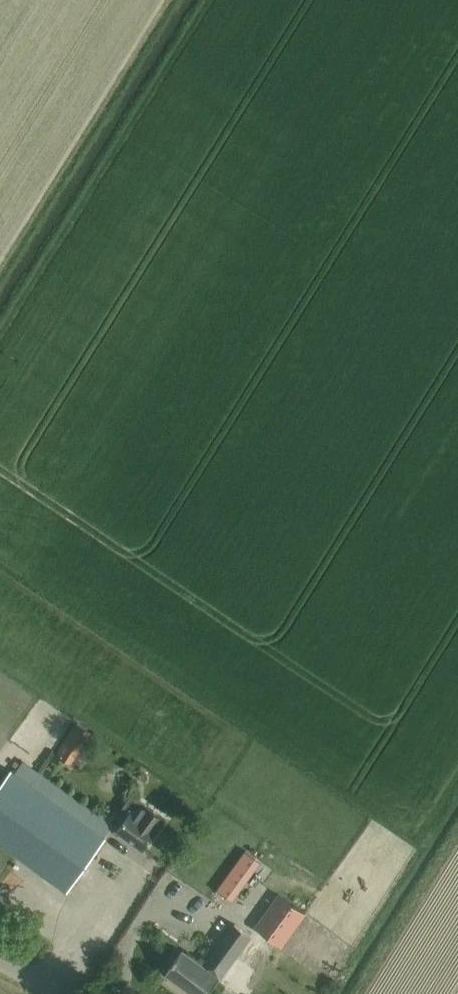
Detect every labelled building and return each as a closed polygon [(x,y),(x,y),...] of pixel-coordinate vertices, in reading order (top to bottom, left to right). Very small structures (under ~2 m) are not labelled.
[(70,764),(91,731),(74,721),(54,754),(70,764)] [(12,769),(0,786),(0,842),(68,889),(114,824),(111,821),(101,814),(39,770),(30,782),(12,769)] [(155,832),(166,817),(130,793),(122,806),(129,811),(128,812),(116,829),(144,849),(155,832)] [(111,821),(117,812),(107,805),(101,814),(111,821)] [(231,899),(249,874),(259,861),(245,850),(217,889),(231,899)] [(279,945),(302,914),(276,896),(255,927),(279,945)] [(251,933),(236,922),(207,961),(201,956),(197,961),(181,950),(165,972),(195,993),(207,993),(251,933)] [(245,993),(264,993),(250,981),(241,991),(245,993)]
